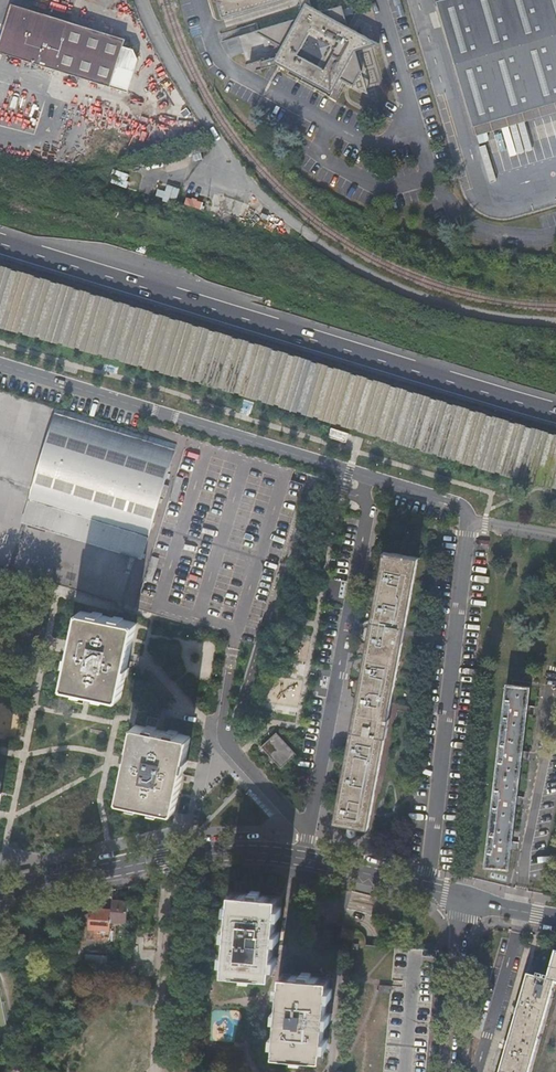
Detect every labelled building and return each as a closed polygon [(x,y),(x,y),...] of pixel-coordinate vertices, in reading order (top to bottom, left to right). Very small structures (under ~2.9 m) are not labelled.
[(276,0),(220,0),(224,15),(276,0)] [(303,6),(303,7),(297,17),(255,29),(283,44),(277,55),(262,60),(263,66),(279,62),(332,90),(341,75),(369,92),(355,48),(379,41),(349,25),(357,11),(346,15),(342,4),(322,10),(312,4),(311,0),(301,0),(303,6)] [(475,125),(555,102),(555,0),(438,0),(475,125)] [(0,41),(0,50),(110,84),(126,37),(12,2),(0,41)] [(475,125),(477,134),(555,111),(555,102),(475,125)] [(182,110),(186,116),(192,112),(187,106),(182,110)] [(205,209),(210,191),(194,186),(193,189),(188,187),(185,196),(191,198),(189,204),(205,209)] [(250,203),(210,191),(205,209),(210,210),(208,216),(214,218),(220,220),(242,225),(250,203)] [(270,222),(267,230),(289,237),(292,229),(270,222)] [(37,494),(28,523),(138,557),(168,452),(52,416),(28,491),(37,494)] [(350,432),(332,427),(330,436),(347,441),(350,432)] [(179,477),(173,475),(166,499),(172,501),(179,477)] [(19,520),(28,523),(37,494),(28,491),(19,520)] [(389,718),(420,557),(386,551),(335,822),(369,828),(386,737),(388,737),(391,718),(389,718)] [(154,560),(147,558),(140,581),(147,583),(154,560)] [(137,623),(105,616),(79,611),(64,687),(90,692),(98,694),(120,699),(122,690),(129,659),(136,626),(137,623)] [(508,684),(487,865),(509,868),(511,848),(513,848),(513,842),(512,842),(516,809),(517,803),(518,803),(519,796),(517,796),(522,759),(523,759),(524,751),(523,751),(527,713),(528,713),(529,705),(528,705),(530,686),(508,684)] [(124,772),(119,796),(118,798),(140,803),(174,811),(191,734),(146,725),(135,722),(129,748),(127,760),(124,772)] [(281,769),(297,755),(278,733),(262,747),(281,769)] [(225,970),(259,974),(272,975),(279,897),(264,895),(232,892),(225,970)] [(111,921),(127,922),(127,916),(127,915),(127,910),(128,901),(112,900),(112,909),(111,921)] [(110,930),(111,921),(112,909),(90,908),(88,929),(110,930)] [(555,952),(548,978),(538,975),(537,977),(529,975),(512,1034),(501,1071),(530,1071),(550,1003),(555,983),(555,952)] [(83,967),(107,968),(108,959),(108,955),(84,954),(83,967)] [(107,968),(123,970),(124,959),(108,959),(107,968)] [(281,1000),(277,1052),(309,1055),(323,1056),(325,1031),(330,977),(328,977),(315,976),(313,976),(309,975),(284,973),(283,973),(281,1000)]
